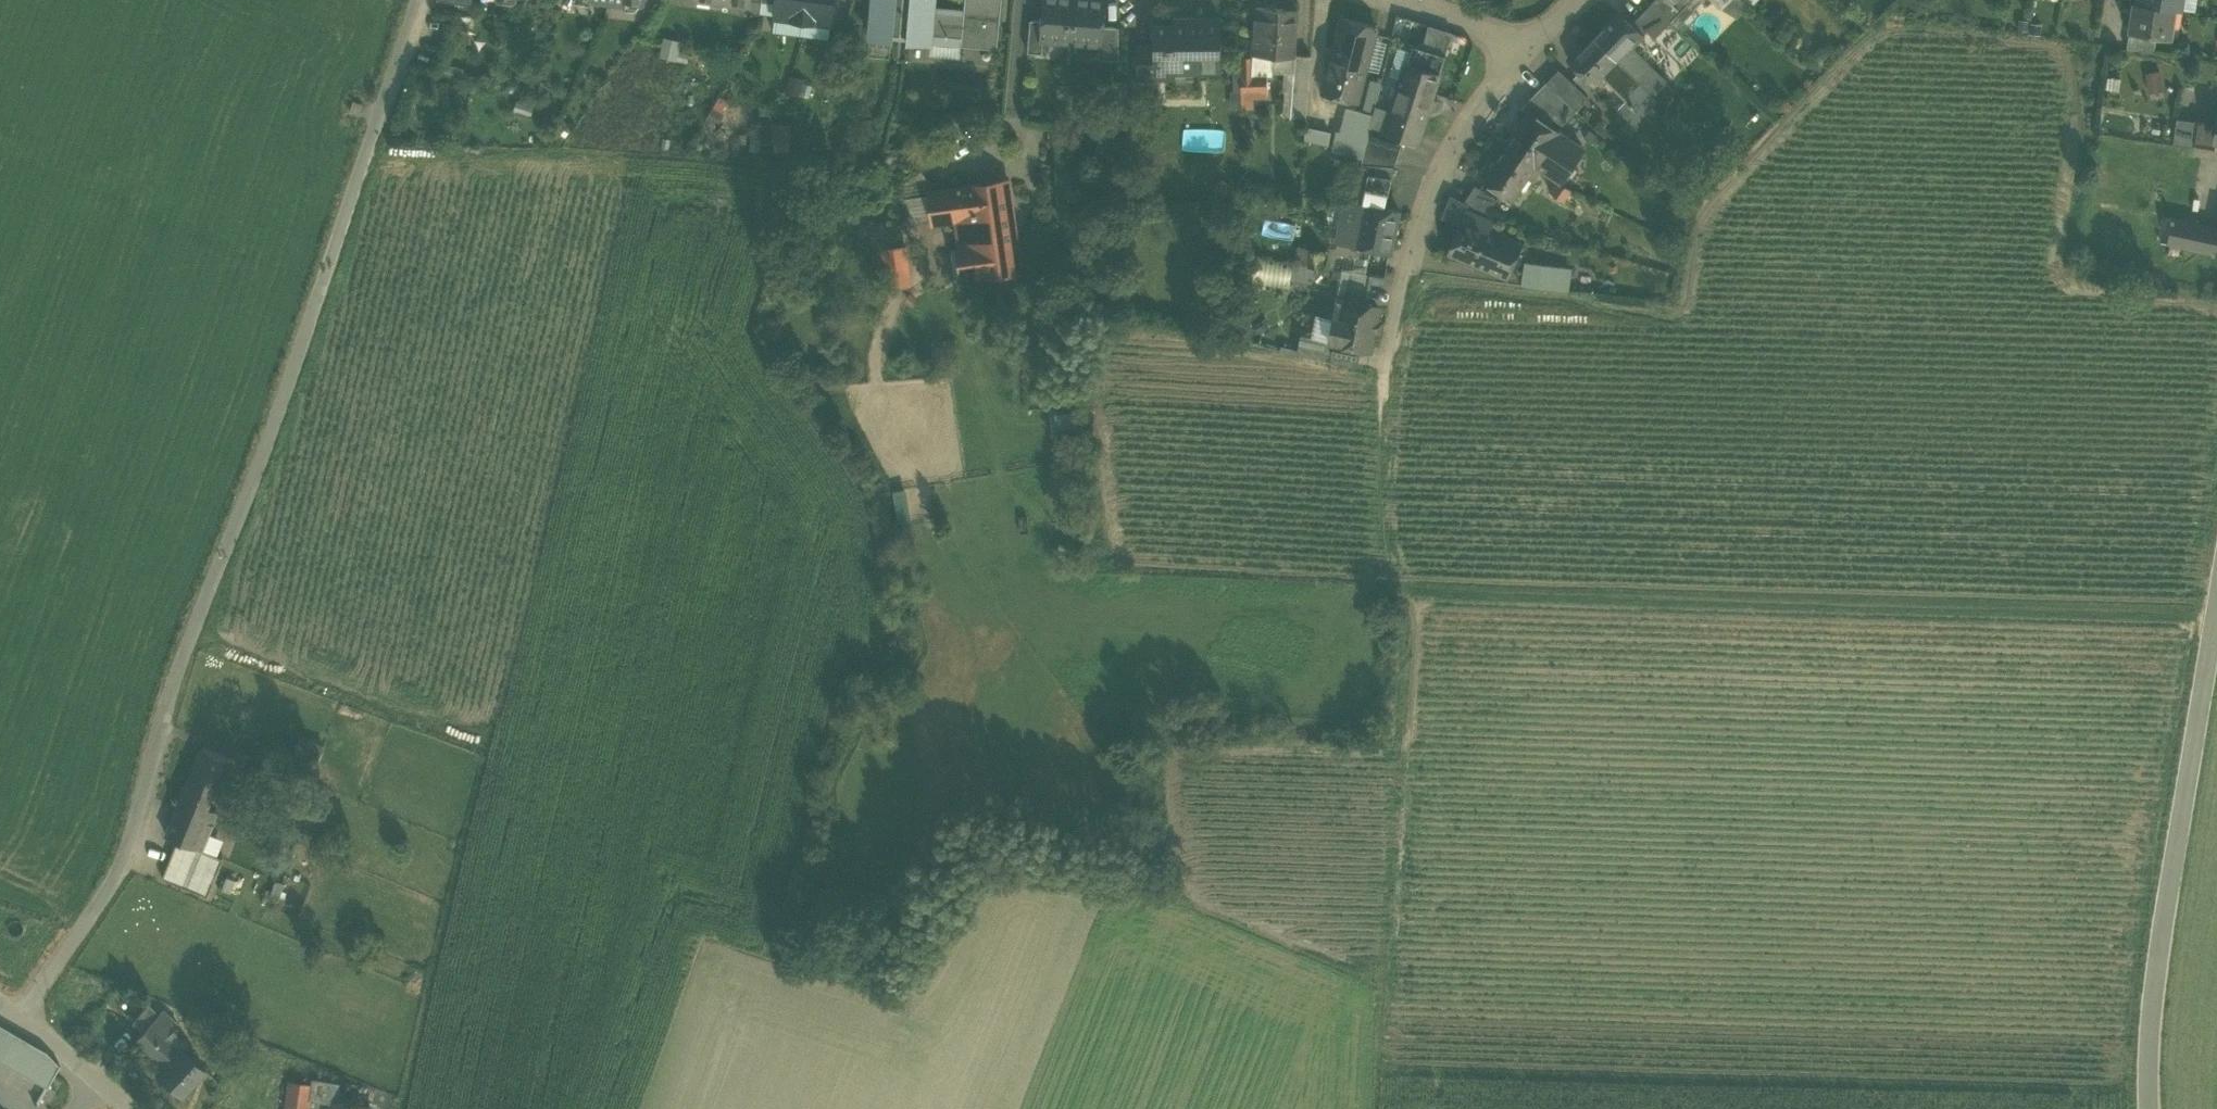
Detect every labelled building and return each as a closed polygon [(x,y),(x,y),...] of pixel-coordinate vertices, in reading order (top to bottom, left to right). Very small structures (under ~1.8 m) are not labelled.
[(626,2),(624,9),(636,10),(643,0),(640,0),(626,0),(626,2)] [(760,14),(761,1),(762,0),(748,0),(748,4),(747,12),(760,14)] [(775,15),(831,22),(834,0),(777,0),(777,2),(775,15)] [(901,35),(904,0),(873,0),(870,37),(892,39),(893,35),(901,35)] [(931,38),(934,8),(934,5),(935,0),(904,0),(901,35),(909,36),(909,40),(931,42),(931,38)] [(997,48),(1002,0),(965,0),(964,8),(964,11),(961,41),(961,45),(997,48)] [(1070,41),(1074,0),(1045,0),(1043,20),(1042,39),(1043,39),(1070,41)] [(1070,41),(1099,44),(1100,44),(1102,25),(1104,0),(1074,0),(1070,41)] [(1685,0),(1654,0),(1652,2),(1635,20),(1653,37),(1670,20),(1687,3),(1685,0)] [(1702,0),(1685,0),(1687,3),(1670,20),(1683,31),(1699,14),(1693,9),(1702,0)] [(1722,8),(1734,13),(1745,1),(1744,0),(1729,0),(1722,8)] [(2171,38),(2176,7),(2139,1),(2133,0),(2129,32),(2156,36),(2171,38)] [(1274,56),(1294,57),(1294,56),(1297,10),(1256,7),(1253,54),(1274,56)] [(964,11),(934,8),(931,38),(961,41),(964,11)] [(1594,36),(1595,36),(1619,60),(1618,61),(1634,77),(1644,87),(1654,96),(1667,82),(1631,48),(1643,35),(1618,11),(1594,36)] [(1154,46),(1154,73),(1155,73),(1173,72),(1173,62),(1197,61),(1197,72),(1221,71),(1219,17),(1196,18),(1196,24),(1153,26),(1154,46)] [(1341,18),(1332,56),(1366,65),(1376,27),(1341,18)] [(1028,52),(1042,53),(1043,39),(1042,39),(1043,20),(1030,19),(1028,52)] [(1098,58),(1119,59),(1118,27),(1102,25),(1100,44),(1099,44),(1098,58)] [(2126,48),(2154,52),(2156,36),(2129,32),(2126,48)] [(1570,62),(1583,74),(1594,85),(1618,61),(1619,60),(1595,36),(1570,62)] [(1412,44),(1405,64),(1439,75),(1445,55),(1412,44)] [(1136,47),(1137,78),(1155,77),(1155,73),(1154,73),(1154,46),(1136,47)] [(1283,118),(1306,120),(1311,56),(1294,56),(1294,57),(1274,56),(1273,73),(1284,74),(1283,86),(1286,86),(1283,118)] [(1357,101),(1366,65),(1332,56),(1323,93),(1357,101)] [(1240,58),(1241,77),(1261,75),(1260,62),(1253,59),(1240,58)] [(1405,64),(1396,95),(1430,106),(1439,75),(1405,64)] [(2164,88),(2161,69),(2148,71),(2151,90),(2164,88)] [(1558,70),(1546,82),(1576,111),(1588,99),(1558,70)] [(1589,90),(1594,85),(1583,74),(1578,79),(1589,90)] [(1265,75),(1261,75),(1241,77),(1241,97),(1267,96),(1265,75)] [(1624,87),(1635,97),(1644,87),(1634,77),(1624,87)] [(1563,125),(1576,111),(1546,82),(1528,101),(1549,120),(1553,116),(1563,125)] [(1419,140),(1430,106),(1396,95),(1385,130),(1405,136),(1419,140)] [(350,111),(359,114),(362,104),(353,101),(350,111)] [(1346,154),(1360,158),(1364,142),(1366,143),(1370,125),(1372,116),(1371,116),(1347,110),(1340,137),(1350,139),(1346,154)] [(1529,112),(1506,146),(1539,168),(1557,181),(1564,171),(1565,172),(1570,165),(1551,152),(1546,158),(1542,155),(1557,132),(1529,112)] [(1330,142),(1333,130),(1309,124),(1306,137),(1330,142)] [(1385,130),(1370,125),(1366,143),(1364,142),(1360,158),(1361,158),(1361,163),(1394,165),(1405,136),(1385,130)] [(2214,149),(2216,130),(2216,128),(2196,125),(2193,146),(2214,149)] [(1582,148),(1557,132),(1542,155),(1546,158),(1551,152),(1570,165),(1582,148)] [(1531,180),(1539,168),(1506,146),(1484,178),(1512,198),(1527,177),(1531,180)] [(1384,209),(1394,165),(1361,163),(1359,196),(1358,203),(1384,209)] [(1563,201),(1570,190),(1557,181),(1549,192),(1563,201)] [(1444,219),(1460,226),(1467,210),(1469,204),(1489,214),(1498,196),(1475,185),(1466,202),(1454,196),(1444,219)] [(955,276),(984,273),(980,232),(1013,228),(1008,186),(975,190),(932,195),(935,219),(965,216),(968,239),(961,240),(962,246),(951,247),(955,276)] [(1375,250),(1389,253),(1398,212),(1384,209),(1358,203),(1355,202),(1354,206),(1341,202),(1332,240),(1375,250)] [(1521,244),(1500,235),(1480,226),(1483,217),(1467,210),(1460,226),(1449,252),(1486,267),(1489,262),(1509,271),(1521,244)] [(2216,253),(2216,249),(2216,227),(2173,217),(2168,243),(2216,253)] [(1019,269),(1013,228),(980,232),(984,273),(1019,269)] [(1326,267),(1343,270),(1368,273),(1370,274),(1375,250),(1332,240),(1326,267)] [(884,248),(889,288),(909,285),(905,246),(884,248)] [(1309,252),(1307,265),(1322,267),(1324,254),(1309,252)] [(1268,259),(1269,274),(1285,273),(1285,278),(1294,278),(1293,258),(1268,259)] [(1521,285),(1554,289),(1557,267),(1525,262),(1521,285)] [(1319,285),(1322,267),(1307,265),(1304,283),(1319,285)] [(1368,273),(1343,270),(1338,295),(1344,296),(1343,301),(1362,304),(1368,273)] [(1360,346),(1369,347),(1377,307),(1362,304),(1343,301),(1337,329),(1332,328),(1330,340),(1334,341),(1360,346)] [(1330,360),(1356,365),(1360,346),(1334,341),(1330,360)] [(178,840),(203,849),(210,833),(219,812),(209,808),(221,779),(225,780),(233,759),(203,746),(195,766),(166,835),(178,840)] [(210,833),(203,849),(218,855),(224,839),(210,833)] [(162,878),(207,896),(223,858),(218,855),(203,849),(178,840),(162,878)] [(131,1024),(143,1034),(148,1027),(149,1028),(159,1017),(158,1015),(147,1006),(131,1024)] [(159,1017),(149,1028),(164,1041),(170,1034),(179,1024),(163,1009),(158,1015),(159,1017)] [(0,1025),(0,1061),(47,1088),(58,1067),(59,1067),(60,1066),(58,1065),(45,1051),(0,1025)] [(157,1077),(181,1098),(204,1072),(180,1051),(184,1047),(170,1034),(164,1041),(149,1028),(148,1027),(143,1034),(135,1042),(164,1068),(157,1077)] [(306,1082),(306,1086),(311,1087),(309,1102),(333,1105),(337,1105),(339,1086),(306,1082)] [(309,1102),(311,1087),(306,1086),(290,1084),(286,1108),(308,1108),(309,1102)]
